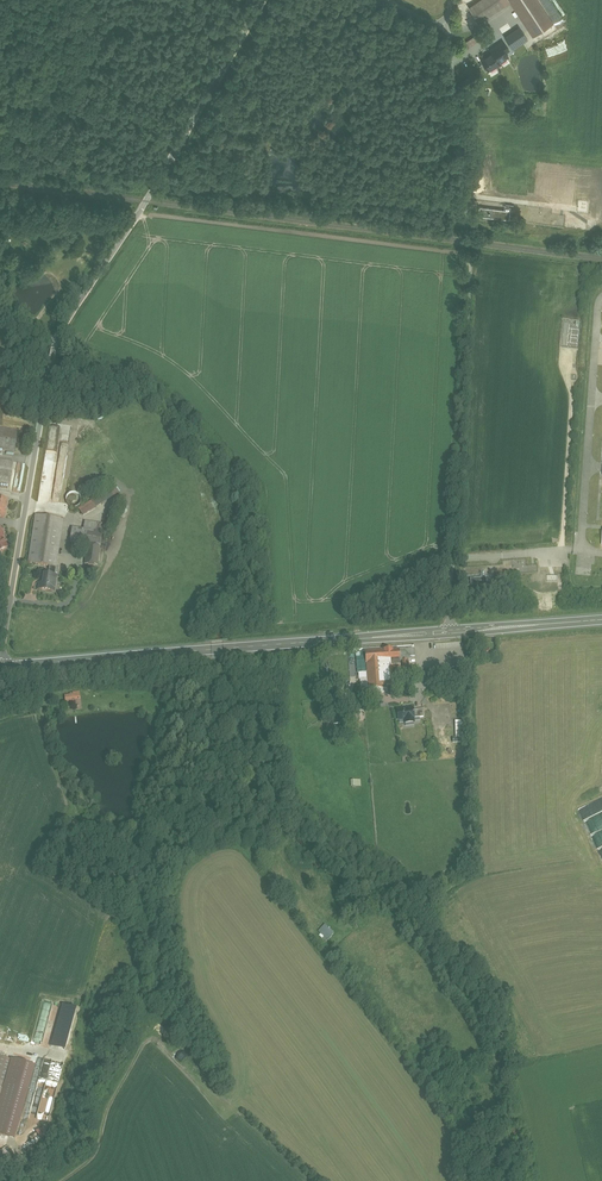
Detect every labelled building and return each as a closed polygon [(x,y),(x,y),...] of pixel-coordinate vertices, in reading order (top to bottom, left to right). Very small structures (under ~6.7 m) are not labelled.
[(469,7),(479,22),(504,6),(500,0),(480,0),(469,7)] [(533,37),(553,23),(538,0),(509,0),(533,37)] [(521,26),(505,37),(513,49),(529,38),(521,26)] [(513,27),(503,34),(504,36),(515,30),(513,27)] [(472,38),(466,42),(470,47),(475,43),(472,38)] [(499,44),(491,50),(493,53),(494,52),(500,62),(508,56),(499,44)] [(493,53),(482,60),(488,70),(500,62),(494,52),(493,53)] [(510,211),(480,207),(479,216),(509,220),(509,219),(512,220),(512,216),(510,216),(510,211)] [(0,429),(0,450),(15,452),(18,431),(0,429)] [(0,459),(0,470),(12,471),(14,461),(0,459)] [(0,470),(0,485),(10,487),(12,471),(0,470)] [(78,502),(84,511),(118,488),(113,480),(78,502)] [(64,519),(36,515),(29,563),(50,566),(57,567),(64,519)] [(103,533),(73,528),(71,542),(88,545),(86,564),(98,566),(100,547),(101,547),(103,533)] [(50,566),(49,574),(45,573),(43,583),(40,583),(39,589),(55,592),(57,575),(55,575),(57,567),(50,566)] [(486,578),(470,579),(471,586),(487,585),(486,578)] [(393,650),(385,650),(366,652),(367,664),(364,664),(362,666),(363,673),(359,673),(360,680),(361,680),(362,689),(360,691),(360,694),(362,696),(365,696),(367,694),(385,693),(384,685),(393,685),(392,668),(400,668),(400,658),(401,658),(402,660),(409,660),(411,660),(411,656),(415,656),(415,648),(393,650)] [(409,660),(402,660),(404,691),(411,691),(409,660)] [(65,696),(66,702),(80,700),(79,692),(73,693),(73,695),(65,696)] [(356,708),(349,708),(350,722),(357,722),(356,708)] [(413,708),(398,710),(399,720),(408,719),(409,723),(414,722),(414,718),(413,710),(413,708)] [(423,709),(413,710),(414,718),(424,717),(423,709)] [(341,711),(330,712),(331,717),(334,717),(334,724),(336,724),(338,724),(338,723),(342,723),(342,716),(341,716),(341,711)] [(318,931),(328,940),(335,932),(325,924),(318,931)] [(77,1009),(62,1005),(51,1047),(65,1050),(77,1009)] [(0,1057),(0,1089),(4,1090),(12,1060),(0,1057)] [(4,1090),(0,1103),(0,1134),(14,1138),(35,1067),(12,1060),(4,1090)] [(42,1139),(48,1134),(42,1128),(37,1133),(42,1139)]
